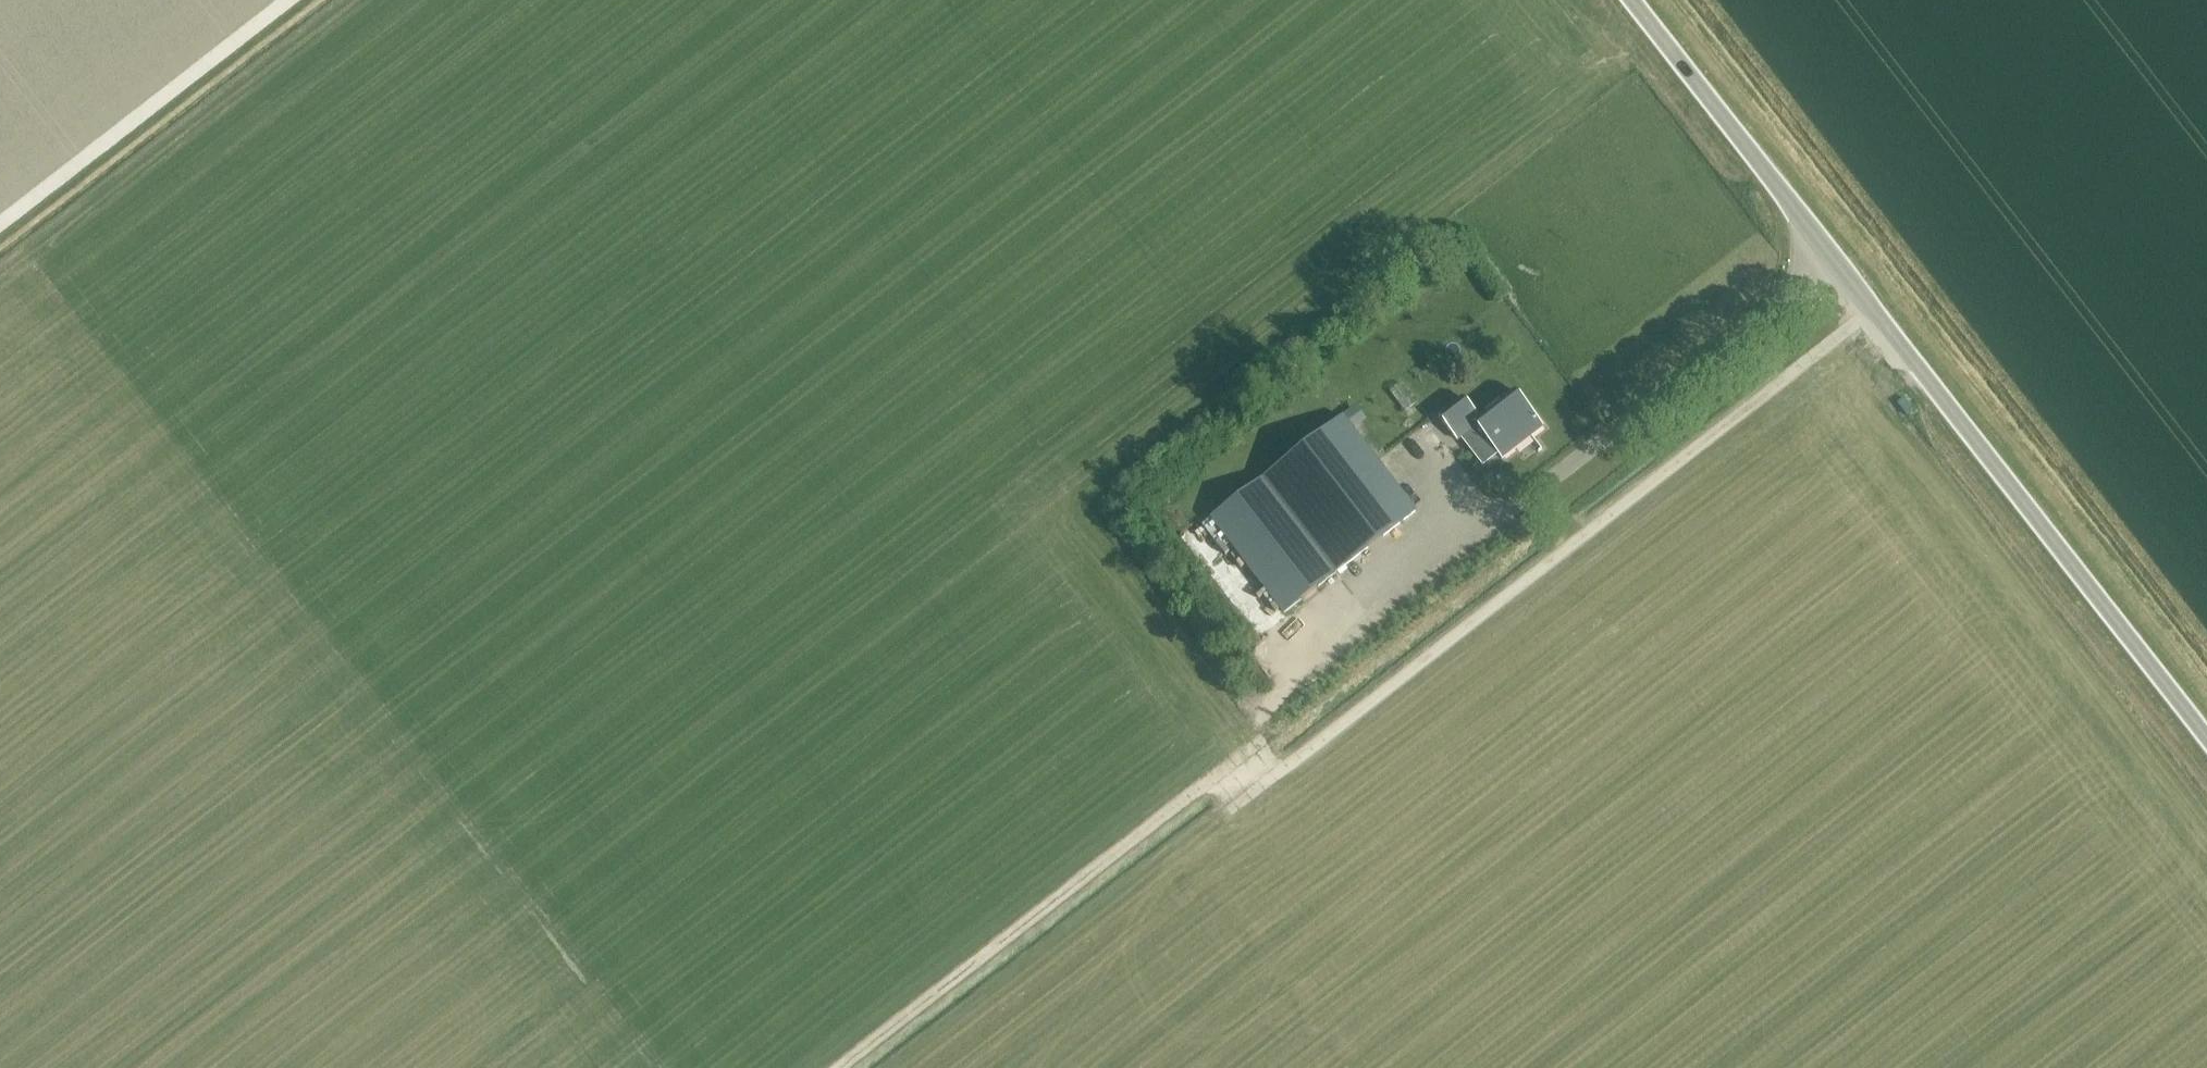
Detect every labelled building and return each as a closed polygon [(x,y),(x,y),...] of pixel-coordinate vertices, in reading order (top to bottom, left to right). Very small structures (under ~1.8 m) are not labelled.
[(1462,397),(1438,416),(1457,440),(1476,425),(1496,451),(1498,453),(1502,458),(1530,437),(1543,427),(1537,419),(1514,390),(1478,418),(1462,397)] [(1897,403),(1906,415),(1913,410),(1903,398),(1897,403)] [(1342,416),(1211,518),(1284,612),(1415,511),(1342,416)]
